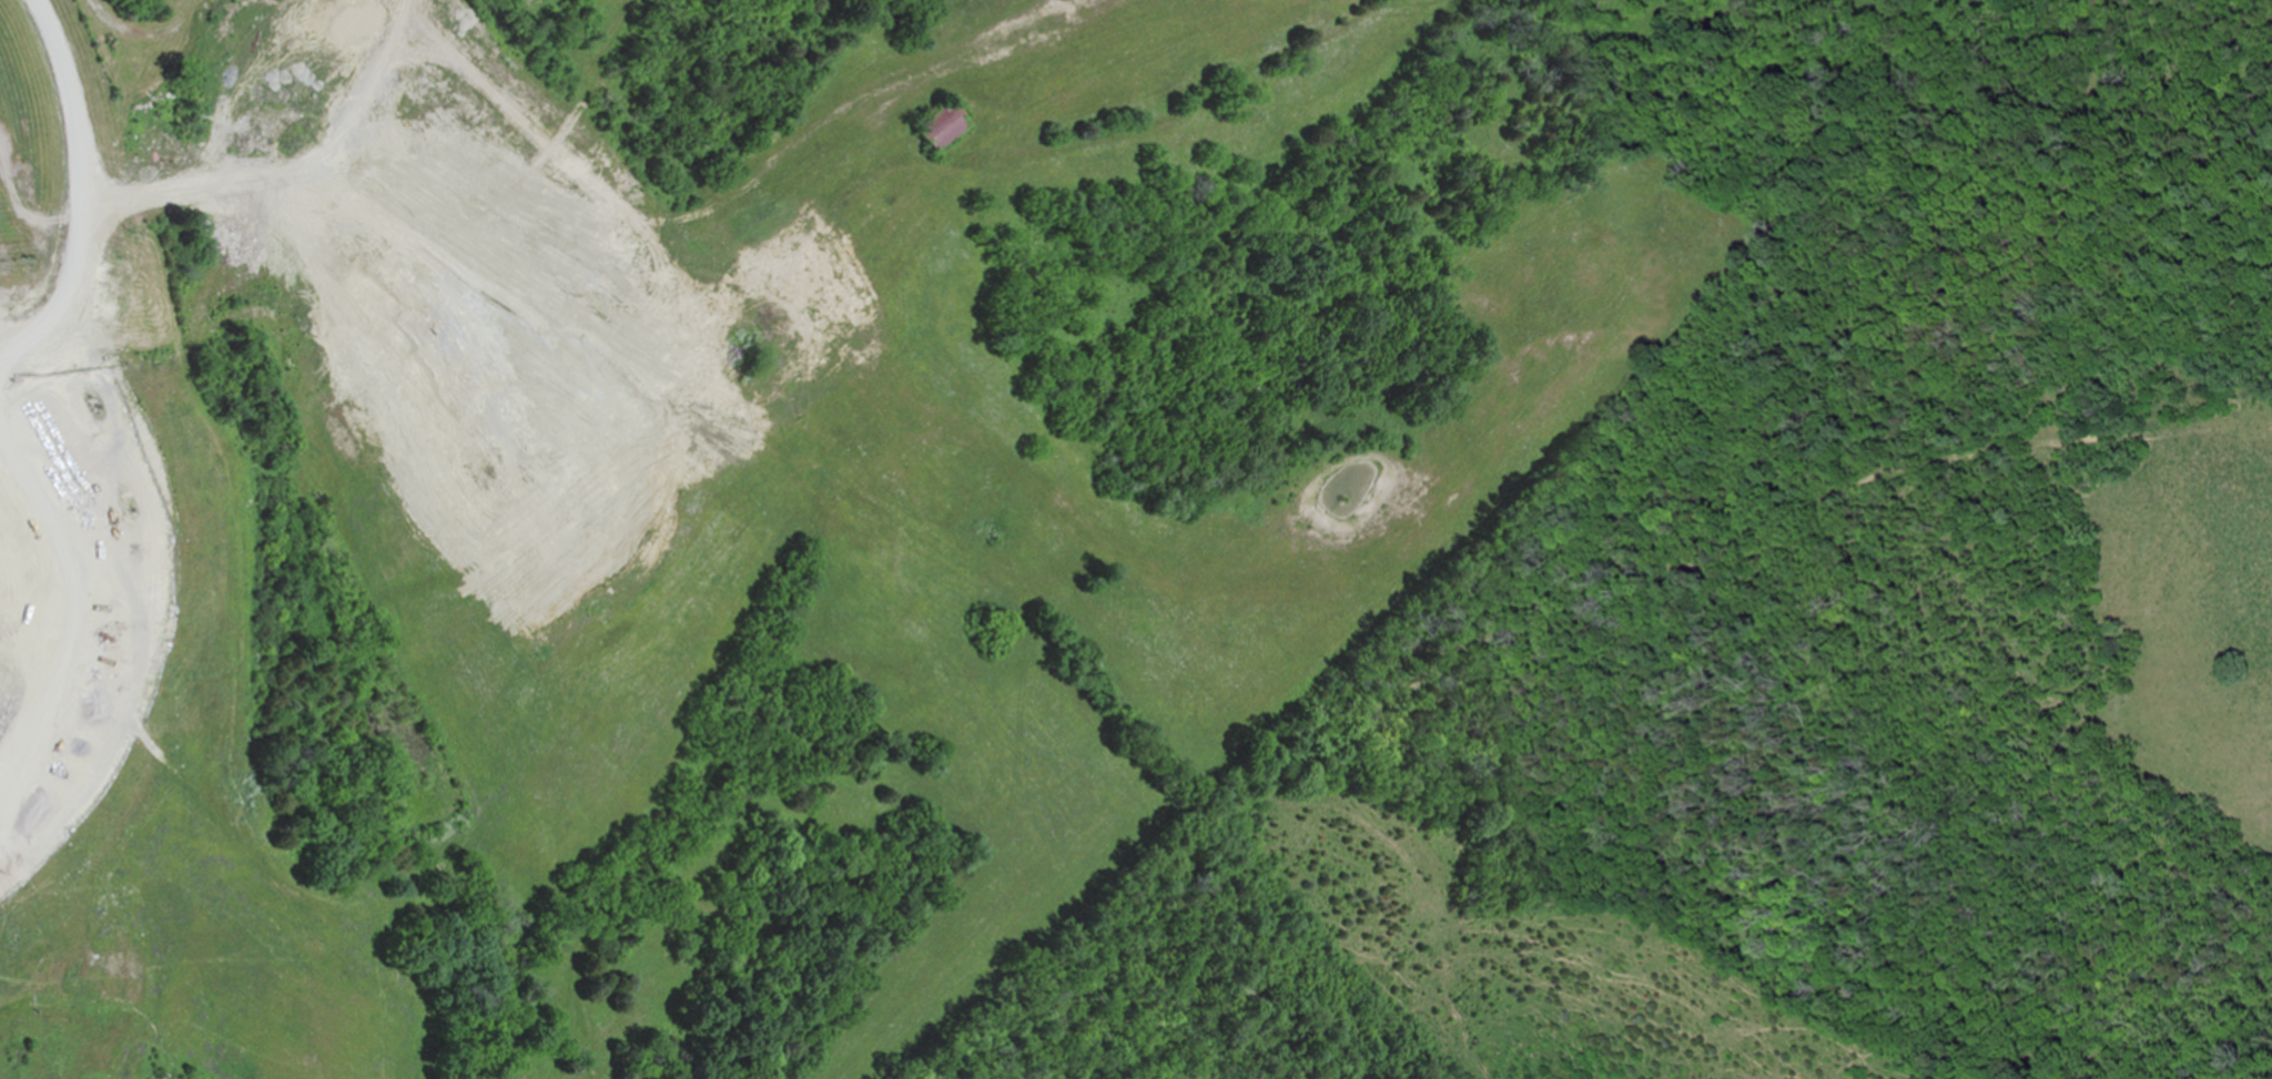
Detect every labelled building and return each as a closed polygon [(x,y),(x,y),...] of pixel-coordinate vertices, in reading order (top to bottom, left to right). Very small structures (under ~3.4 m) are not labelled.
[(932,155),(964,123),(942,101),(910,133),(932,155)] [(655,425),(671,407),(647,387),(631,406),(655,425)]
